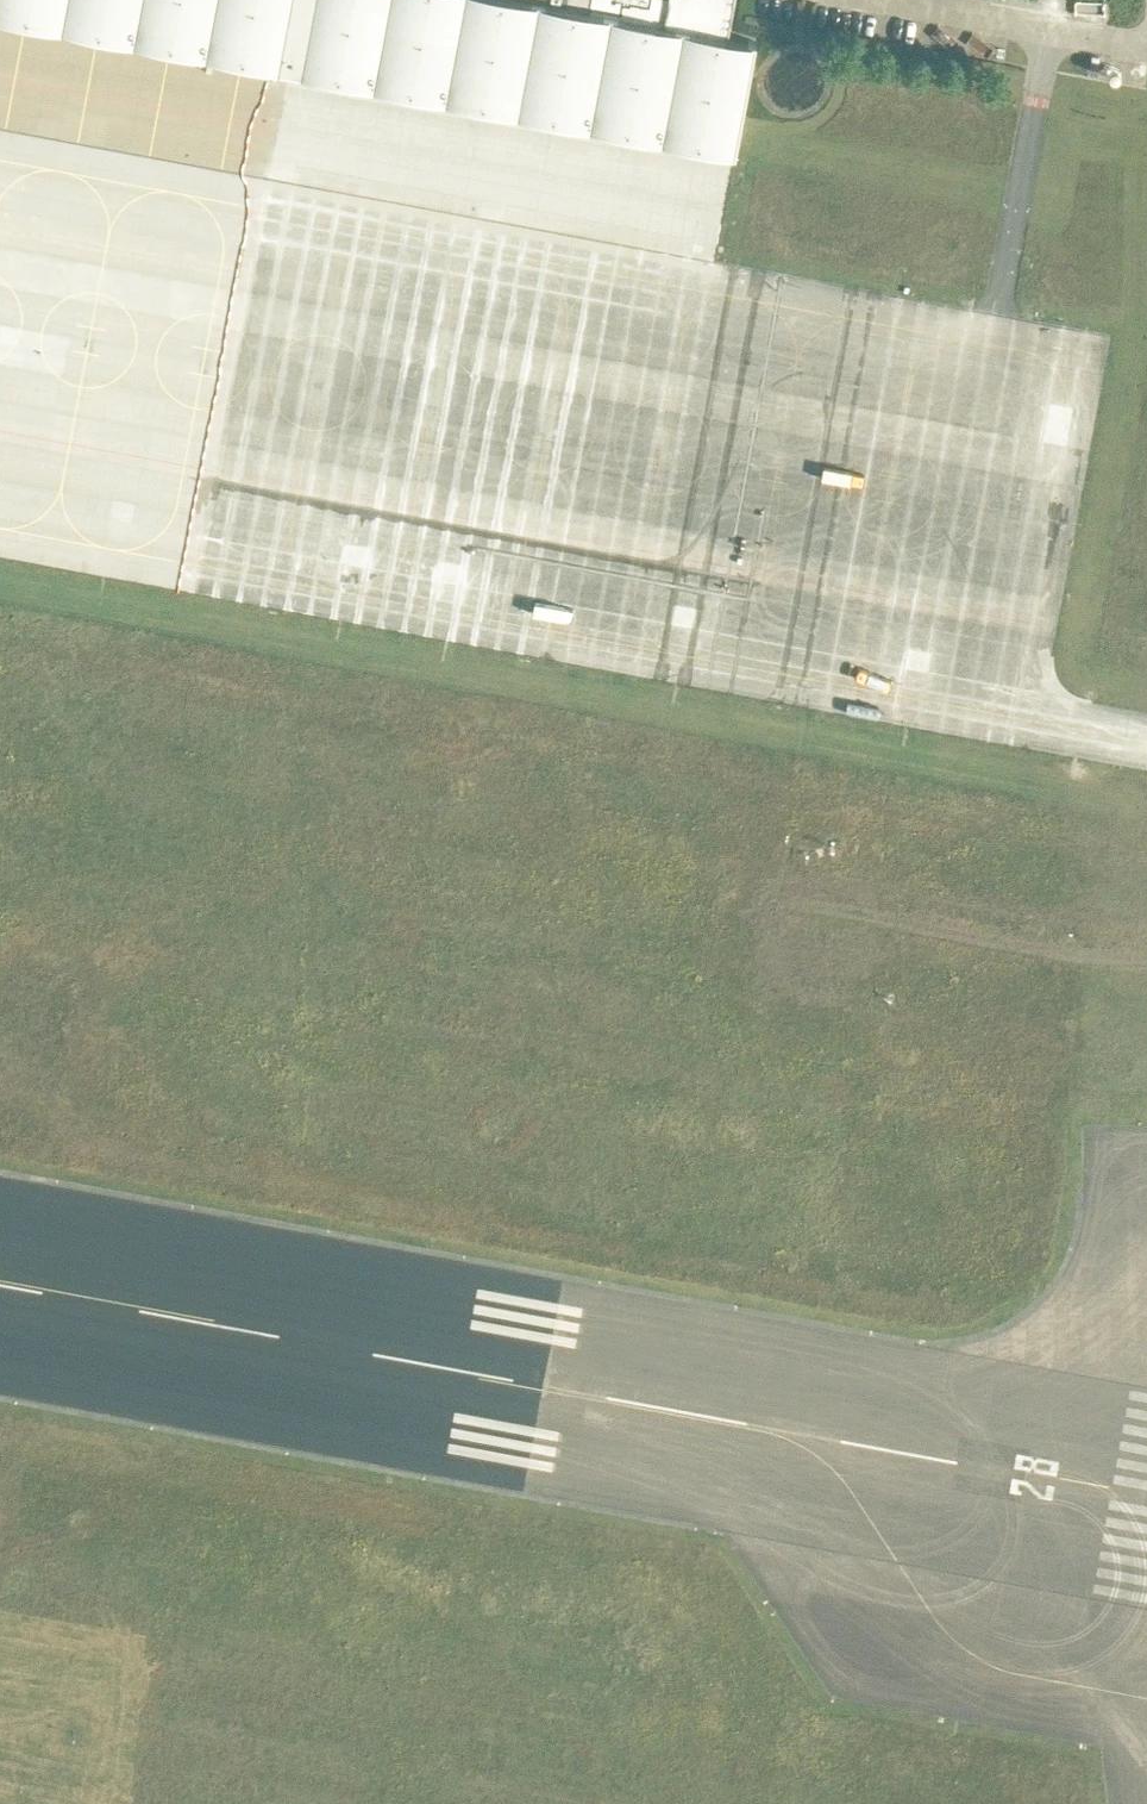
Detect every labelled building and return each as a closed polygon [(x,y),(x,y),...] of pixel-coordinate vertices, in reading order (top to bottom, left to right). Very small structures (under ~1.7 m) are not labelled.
[(287,88),(733,178),(758,59),(730,53),(739,0),(0,0),(0,30),(287,88)] [(807,949),(829,954),(832,941),(810,936),(807,949)]
